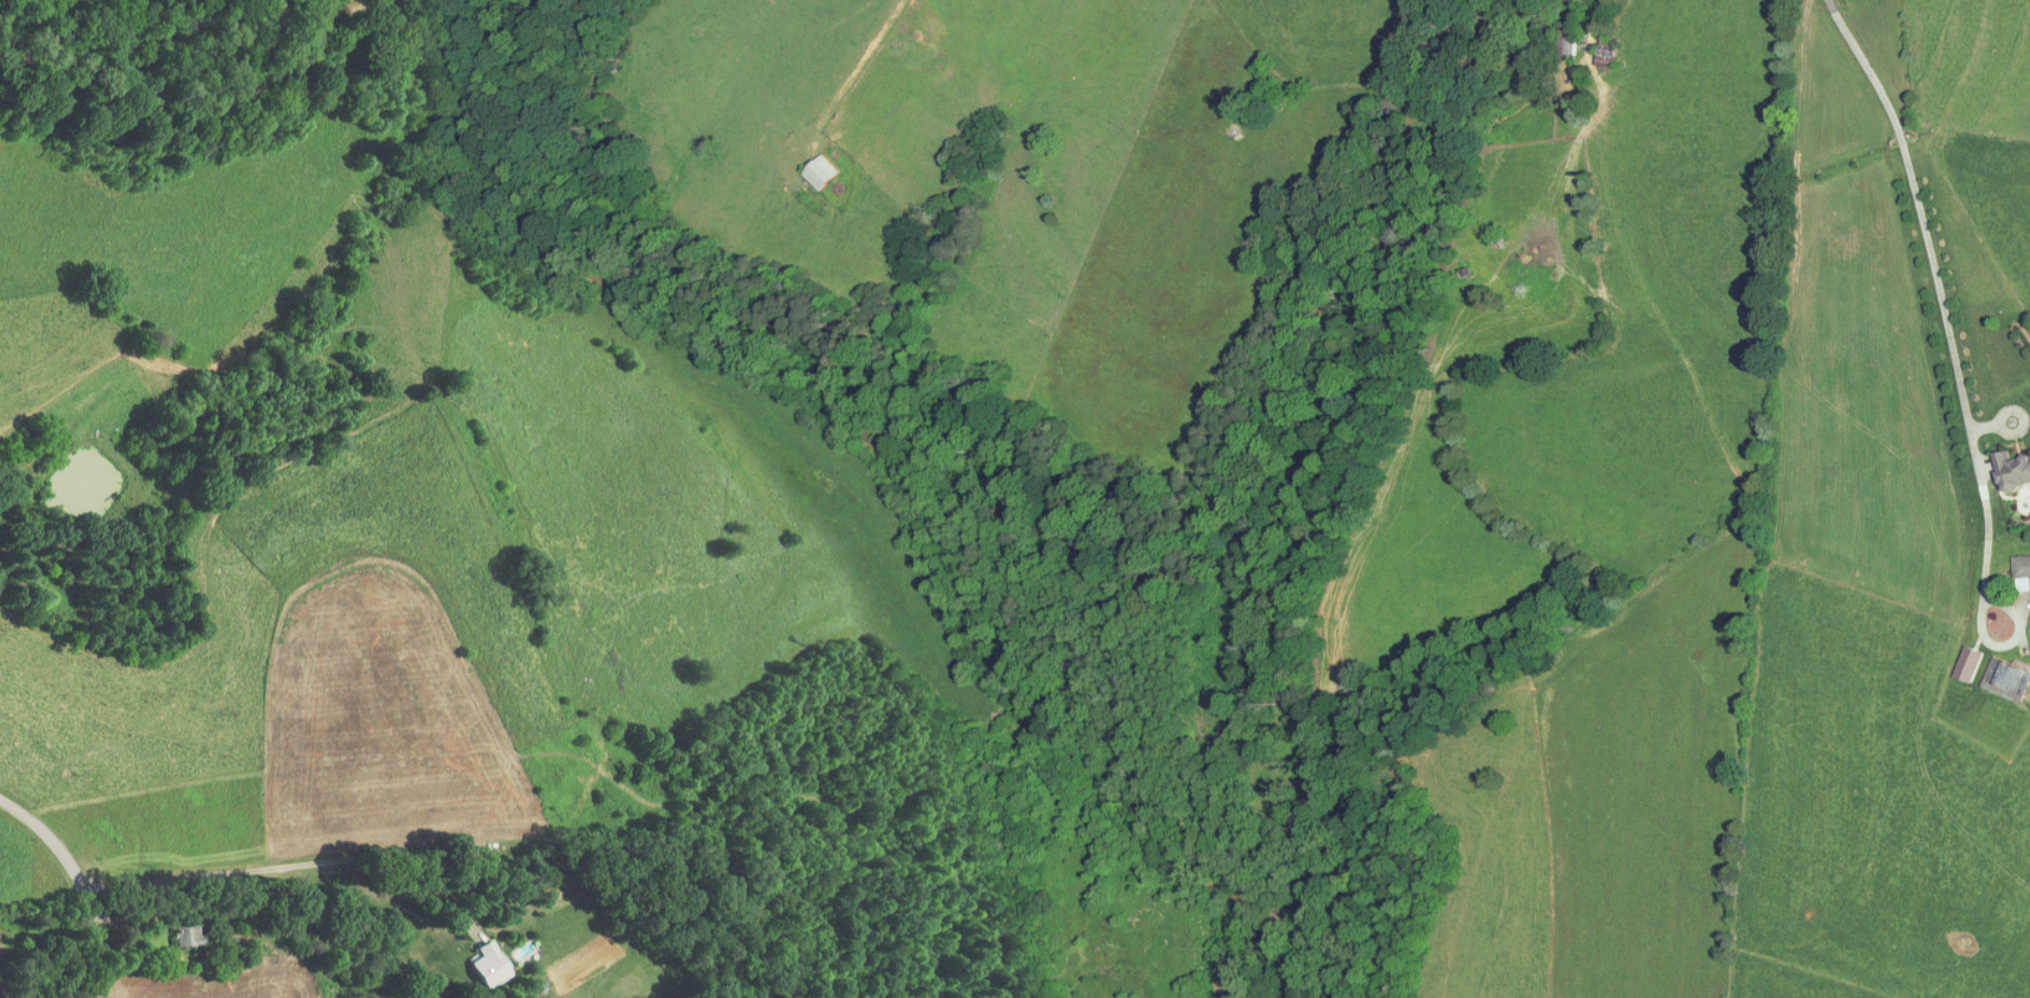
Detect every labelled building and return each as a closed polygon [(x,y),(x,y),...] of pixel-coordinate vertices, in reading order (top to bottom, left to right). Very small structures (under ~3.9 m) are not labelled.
[(841,170),(823,152),(803,171),(821,190),(841,170)] [(2005,493),(2023,488),(2022,484),(2029,482),(2029,453),(2016,456),(2014,448),(1996,452),(2005,493)] [(2015,555),(2016,577),(2029,577),(2029,554),(2015,555)] [(1973,682),(1985,651),(1967,644),(1955,675),(1973,682)] [(1993,656),(1982,687),(2024,702),(2029,683),(2029,668),(1993,656)] [(202,945),(202,934),(198,934),(198,924),(176,925),(176,946),(202,945)] [(509,976),(492,938),(475,946),(478,953),(468,957),(481,988),(509,976)]
